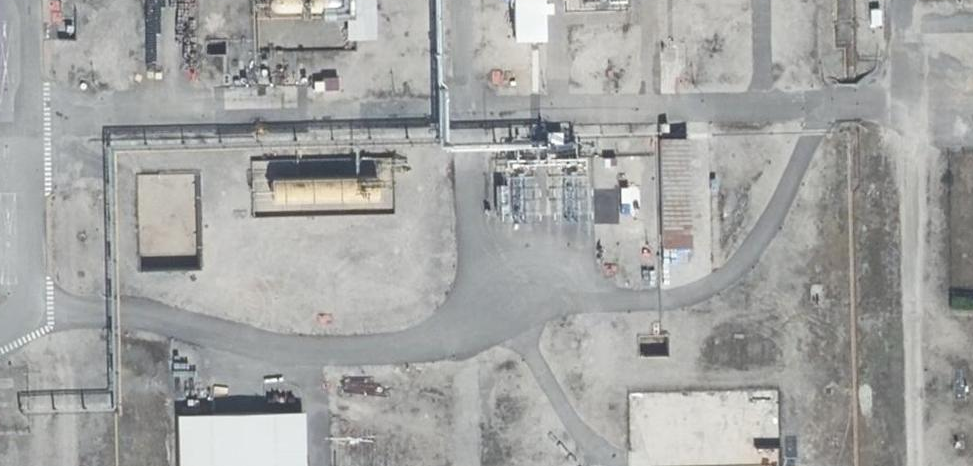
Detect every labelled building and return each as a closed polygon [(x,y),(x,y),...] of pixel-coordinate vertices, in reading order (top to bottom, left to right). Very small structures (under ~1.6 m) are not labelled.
[(265,8),(292,7),(292,0),(265,0),(265,8)] [(336,0),(302,0),(302,9),(336,8),(336,0)] [(339,17),(298,19),(299,45),(340,43),(339,17)] [(299,46),(298,20),(259,21),(260,47),(299,46)] [(248,34),(247,21),(193,22),(193,35),(248,34)] [(289,81),(299,81),(299,51),(289,51),(289,81)] [(334,74),(310,77),(312,88),(335,85),(334,74)] [(277,100),(277,89),(244,90),(245,102),(277,100)] [(657,244),(687,242),(681,132),(651,134),(657,244)] [(499,134),(499,160),(604,159),(604,133),(499,134)] [(545,190),(545,164),(510,163),(509,190),(545,190)] [(302,173),(304,208),(373,205),(372,169),(302,173)] [(302,196),(301,172),(267,174),(268,198),(302,196)] [(11,386),(0,387),(0,413),(12,413),(11,386)] [(172,465),(301,465),(300,407),(171,409),(172,465)] [(730,451),(731,465),(740,465),(777,464),(776,448),(730,451)]
